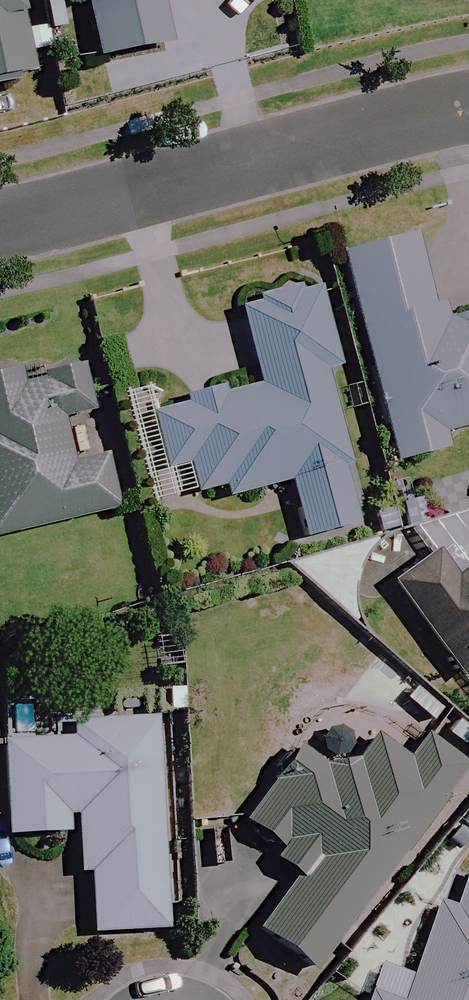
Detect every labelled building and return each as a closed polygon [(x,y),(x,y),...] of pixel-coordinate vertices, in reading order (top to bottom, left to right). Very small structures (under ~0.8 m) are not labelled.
[(10,0),(0,0),(0,77),(23,73),(10,0)] [(86,62),(166,42),(156,0),(71,0),(86,62)] [(403,236),(331,256),(388,463),(440,449),(436,433),(468,424),(468,317),(428,328),(403,236)] [(145,409),(159,475),(179,471),(184,494),(215,487),(217,498),(283,484),(294,538),(348,527),(316,370),(323,369),(307,291),(232,306),(248,388),(145,409)] [(73,361),(0,377),(0,535),(113,510),(100,453),(63,461),(54,420),(84,414),(73,361)] [(398,527),(420,557),(381,586),(468,704),(468,498),(398,527)] [(148,721),(65,724),(66,740),(0,743),(0,837),(77,833),(82,933),(157,930),(148,721)] [(246,930),(309,976),(461,766),(413,732),(396,756),(361,731),(332,771),(293,743),(238,820),(268,842),(254,861),(281,881),(246,930)] [(457,906),(442,901),(408,999),(468,999),(468,869),(457,906)] [(372,990),(369,999),(402,999),(372,990)]
